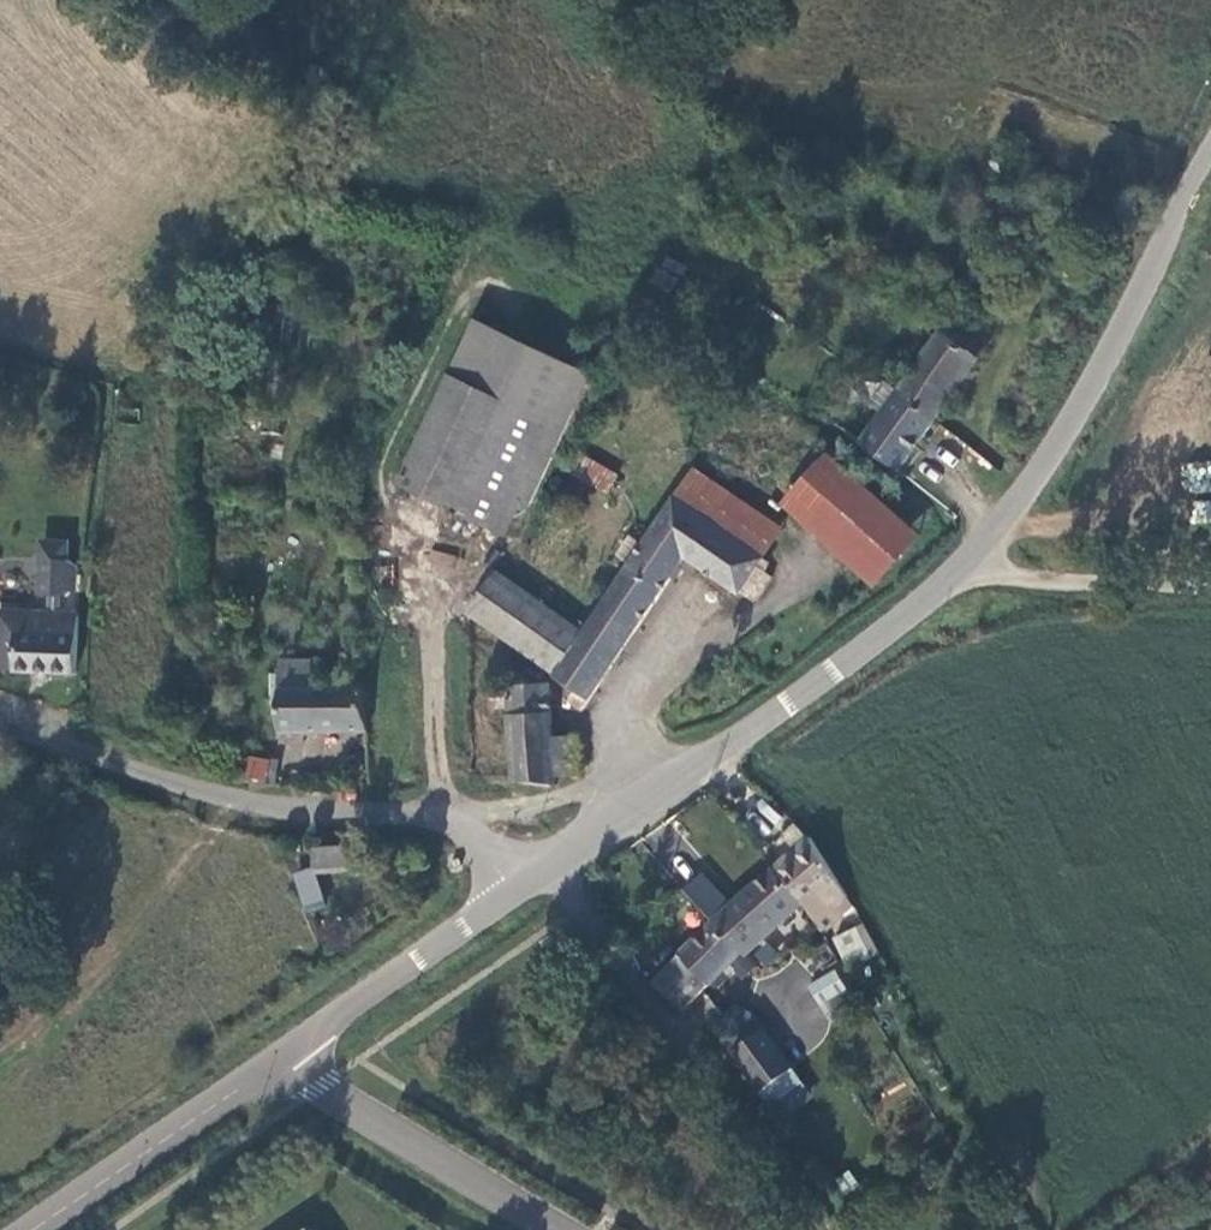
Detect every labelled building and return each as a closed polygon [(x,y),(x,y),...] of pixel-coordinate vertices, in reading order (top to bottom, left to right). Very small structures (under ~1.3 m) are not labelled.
[(994,334),(958,306),(860,442),(896,467),(994,334)] [(578,371),(478,323),(400,487),(501,534),(578,371)] [(563,470),(607,494),(616,475),(573,453),(563,470)] [(788,500),(876,579),(915,535),(827,456),(788,500)] [(692,471),(672,500),(760,558),(778,532),(692,471)] [(760,558),(672,500),(587,623),(579,618),(573,625),(497,573),(470,614),(577,689),(569,701),(581,709),(686,557),(739,590),(760,558)] [(1210,521),(1210,506),(1196,505),(1195,520),(1210,521)] [(64,548),(41,547),(40,562),(38,562),(36,598),(46,599),(56,599),(63,600),(66,595),(68,564),(63,563),(64,548)] [(429,550),(424,569),(452,576),(456,556),(429,550)] [(46,599),(45,616),(55,617),(56,599),(46,599)] [(11,614),(0,613),(0,635),(9,635),(11,614)] [(74,618),(55,617),(45,616),(11,614),(9,635),(0,635),(0,672),(27,674),(46,675),(70,676),(74,618)] [(363,731),(357,653),(347,653),(349,685),(309,686),(309,659),(280,659),(279,730),(363,731)] [(46,675),(27,674),(27,681),(33,684),(40,685),(45,681),(46,675)] [(511,711),(515,780),(551,783),(552,774),(550,737),(548,684),(492,690),(493,711),(511,711)] [(574,736),(550,737),(552,774),(575,772),(574,736)] [(269,760),(239,754),(236,776),(266,782),(269,760)] [(803,906),(806,910),(817,901),(829,914),(846,900),(815,845),(809,839),(773,871),(803,906)] [(313,853),(314,871),(353,874),(353,854),(313,853)] [(327,904),(314,871),(298,876),(310,912),(327,904)] [(803,906),(773,871),(730,907),(703,874),(696,881),(688,872),(675,883),(711,922),(742,954),(765,932),(768,934),(803,906)] [(676,956),(706,988),(742,954),(711,922),(676,956)] [(838,942),(851,968),(869,959),(856,931),(838,942)] [(801,966),(807,977),(831,961),(825,950),(801,966)] [(646,981),(680,1011),(706,988),(676,956),(646,981)] [(808,991),(818,1006),(843,990),(833,976),(808,991)]
